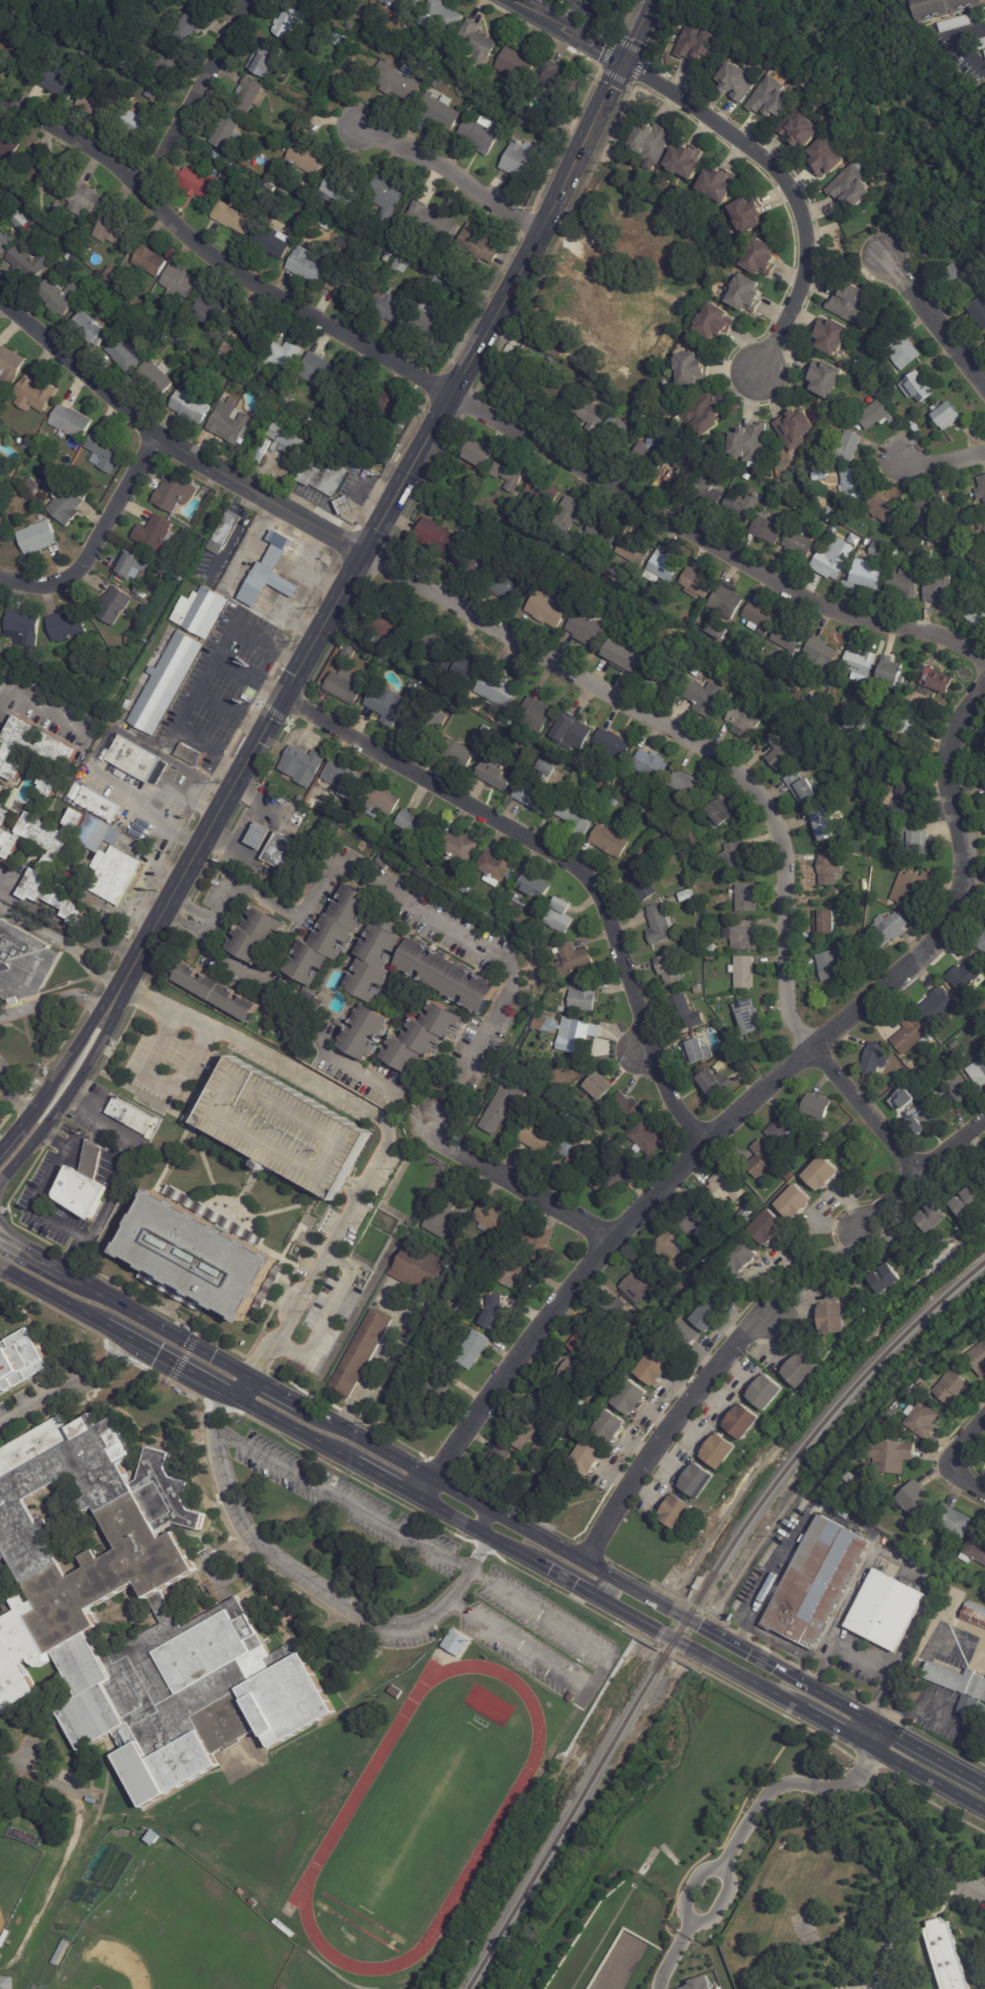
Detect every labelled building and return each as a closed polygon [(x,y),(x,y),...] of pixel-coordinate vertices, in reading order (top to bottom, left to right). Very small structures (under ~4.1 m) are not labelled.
[(312,0),(290,0),(306,10),(312,0)] [(412,17),(380,0),(420,0),(412,17)] [(419,24),(431,0),(442,0),(446,2),(445,5),(466,16),(456,35),(436,24),(433,31),(419,24)] [(587,2),(588,0),(604,0),(600,9),(587,2)] [(927,24),(920,0),(984,0),(984,3),(968,9),(968,11),(927,24)] [(208,17),(193,46),(174,37),(191,5),(209,15),(208,17)] [(276,23),(279,18),(280,19),(289,5),(309,17),(303,27),(300,25),(291,42),(274,32),(278,25),(276,24),(276,23)] [(694,55),(690,53),(687,58),(678,54),(677,57),(669,54),(686,16),(704,24),(703,27),(713,32),(712,33),(717,35),(707,55),(700,51),(698,57),(694,55)] [(120,17),(125,19),(121,29),(116,26),(120,17)] [(470,19),(482,26),(479,33),(499,44),(488,65),(476,58),(477,55),(456,43),(470,18),(470,19)] [(252,60),(263,39),(284,51),(268,79),(248,68),(252,60)] [(182,59),(168,89),(151,81),(155,73),(154,72),(166,46),(184,55),(182,59)] [(532,53),(546,61),(526,95),(512,87),(517,79),(508,74),(507,76),(496,69),(508,47),(529,59),(532,53)] [(424,85),(413,104),(395,94),(393,97),(383,91),(385,88),(369,78),(380,59),(402,72),(405,65),(416,72),(412,78),(424,85)] [(748,63),(763,74),(743,102),(732,94),(735,90),(732,88),(731,90),(723,85),(726,81),(721,77),(733,59),(737,62),(738,60),(746,66),(748,63)] [(50,90),(35,82),(47,60),(59,67),(60,65),(69,71),(66,77),(78,84),(69,101),(50,90)] [(585,80),(573,101),(537,81),(548,62),(576,77),(578,73),(586,78),(585,80)] [(774,74),(787,84),(786,85),(795,92),(794,93),(798,97),(785,114),(781,111),(778,115),(776,113),(775,114),(769,110),(765,115),(755,108),(754,111),(747,106),(772,72),(774,74)] [(235,111),(233,110),(241,95),(238,93),(248,76),(268,87),(264,94),(267,96),(261,108),(255,104),(247,118),(235,111)] [(138,79),(149,85),(144,93),(134,87),(138,79)] [(106,99),(104,102),(112,108),(104,121),(76,104),(85,90),(94,95),(97,90),(108,96),(106,99)] [(447,97),(453,100),(449,106),(463,114),(453,132),(417,112),(428,92),(435,95),(433,98),(441,102),(445,96),(447,97)] [(825,128),(810,146),(804,141),(800,145),(793,139),(797,135),(794,132),(789,138),(778,128),(800,101),(817,115),(815,117),(816,117),(815,118),(822,123),(821,125),(825,128)] [(514,104),(520,107),(517,112),(511,108),(514,104)] [(566,121),(562,131),(548,126),(554,109),(569,114),(566,121)] [(148,140),(154,122),(121,110),(114,128),(148,140)] [(508,112),(515,116),(513,121),(506,117),(508,112)] [(232,116),(242,121),(236,133),(242,136),(238,145),(231,142),(226,151),(210,143),(226,113),(232,116)] [(479,152),(478,152),(480,147),(459,135),(468,119),(478,125),(483,117),(495,124),(497,121),(506,126),(488,158),(479,152)] [(651,124),(655,126),(656,124),(666,129),(667,127),(675,131),(657,167),(652,165),(650,171),(643,167),(646,162),(639,158),(642,153),(635,149),(636,147),(631,145),(641,126),(648,129),(650,124),(651,124)] [(314,135),(317,137),(309,150),(326,161),(316,177),(287,159),(306,129),(314,135)] [(7,158),(0,170),(0,131),(21,143),(12,161),(7,158)] [(852,157),(836,172),(832,168),(823,177),(814,168),(819,163),(815,159),(819,155),(814,149),(830,133),(834,137),(836,136),(843,144),(841,145),(852,157)] [(550,137),(557,141),(553,149),(546,145),(550,137)] [(514,175),(501,169),(516,139),(528,145),(529,143),(538,147),(540,144),(548,148),(531,183),(514,175)] [(688,144),(696,149),(697,147),(704,151),(700,159),(704,161),(694,180),(680,172),(680,174),(670,169),(671,167),(667,164),(677,145),(684,150),(688,144)] [(34,150),(46,157),(38,169),(55,179),(47,192),(17,174),(32,149),(34,150)] [(215,151),(231,160),(228,165),(222,161),(221,163),(211,157),(215,151)] [(853,202),(848,196),(843,200),(836,193),(833,195),(828,189),(858,161),(859,162),(863,158),(870,164),(865,169),(872,176),(870,177),(880,187),(878,189),(879,190),(863,204),(860,201),(856,205),(853,202)] [(193,196),(186,193),(186,191),(177,186),(186,169),(191,171),(193,166),(219,180),(217,184),(219,185),(209,203),(197,196),(196,198),(193,196)] [(720,168),(725,171),(726,168),(735,174),(731,181),(736,184),(725,203),(697,186),(708,168),(715,172),(718,167),(720,168)] [(225,168),(232,172),(227,181),(220,177),(225,168)] [(339,173),(348,178),(334,205),(319,197),(334,170),(339,173)] [(382,174),(410,191),(390,226),(379,219),(385,209),(367,199),(382,174)] [(274,193),(264,188),(267,183),(276,188),(274,193)] [(76,184),(86,189),(87,187),(98,193),(97,194),(107,199),(98,217),(85,210),(81,217),(67,210),(71,202),(67,200),(76,184)] [(753,201),(753,202),(751,204),(752,205),(762,200),(766,207),(764,208),(767,214),(762,217),(766,224),(748,235),(745,230),(743,232),(737,222),(739,221),(731,207),(750,196),(753,201)] [(418,200),(430,207),(429,208),(461,228),(444,258),(398,231),(417,199),(418,200)] [(221,223),(212,218),(221,201),(230,206),(233,201),(241,205),(242,203),(259,213),(246,236),(230,227),(229,228),(221,223)] [(21,210),(33,223),(22,234),(10,221),(21,210)] [(92,237),(106,215),(138,234),(128,250),(117,243),(115,245),(112,243),(109,247),(92,237)] [(320,218),(330,225),(327,230),(316,224),(320,218)] [(18,238),(0,259),(0,222),(18,238)] [(478,228),(483,231),(481,234),(491,240),(491,239),(504,247),(494,265),(484,259),(482,262),(457,246),(471,224),(478,228)] [(273,229),(290,238),(287,243),(291,246),(283,261),(268,253),(267,254),(250,245),(259,228),(268,232),(270,227),(273,229)] [(721,230),(715,240),(710,237),(716,227),(721,230)] [(780,246),(776,254),(781,257),(777,264),(779,265),(773,277),(764,273),(763,274),(745,265),(760,236),(780,246)] [(31,286),(13,269),(15,267),(6,259),(25,238),(52,263),(31,286)] [(154,251),(158,254),(157,255),(169,263),(158,279),(133,263),(144,245),(154,251)] [(294,273),(287,268),(297,251),(298,252),(301,246),(325,260),(322,265),(329,269),(318,286),(307,279),(306,281),(294,273)] [(65,258),(69,254),(73,258),(70,262),(65,258)] [(410,264),(407,269),(406,269),(403,274),(394,269),(401,258),(410,264)] [(945,279),(941,274),(954,262),(973,284),(959,295),(945,279)] [(173,265),(189,274),(187,278),(199,285),(190,302),(176,294),(174,298),(167,295),(170,290),(161,284),(172,264),(173,265)] [(110,266),(118,270),(111,282),(110,281),(109,283),(103,279),(104,278),(103,277),(110,266)] [(394,271),(396,271),(386,286),(381,283),(391,268),(394,271)] [(334,295),(335,293),(327,288),(337,273),(351,283),(345,293),(347,295),(343,301),(334,295)] [(763,296),(761,301),(762,302),(761,304),(762,305),(757,314),(749,310),(748,312),(730,301),(737,288),(735,287),(741,278),(743,279),(745,274),(764,284),(760,291),(765,294),(763,296)] [(58,286),(65,292),(73,283),(86,294),(63,320),(48,307),(49,306),(36,295),(48,281),(57,288),(58,286)] [(421,285),(423,281),(430,284),(427,289),(421,285)] [(850,320),(827,309),(831,300),(834,301),(839,292),(844,295),(848,287),(854,290),(858,283),(876,292),(874,297),(876,298),(871,308),(872,309),(863,327),(850,320)] [(383,290),(407,304),(404,309),(411,312),(403,328),(388,320),(386,322),(370,313),(382,290),(383,290)] [(212,298),(228,308),(215,330),(197,320),(196,321),(190,318),(204,294),(212,298)] [(981,296),(984,302),(984,329),(972,314),(967,308),(981,296)] [(449,318),(457,323),(452,331),(453,331),(448,339),(438,333),(435,338),(411,323),(424,301),(437,309),(436,311),(449,318)] [(730,315),(729,318),(736,322),(729,334),(726,332),(724,336),(721,334),(718,339),(716,338),(715,339),(698,329),(700,324),(698,323),(704,314),(706,315),(714,301),(732,312),(730,315)] [(95,349),(72,329),(86,314),(110,335),(97,350),(95,349)] [(248,318),(250,319),(252,315),(271,326),(256,352),(241,343),(246,335),(234,329),(242,315),(248,318)] [(842,351),(841,352),(839,351),(837,355),(819,346),(822,339),(817,336),(820,331),(815,329),(821,318),(831,323),(834,318),(852,328),(845,342),(846,342),(842,351)] [(908,335),(924,354),(903,371),(891,356),(896,352),(888,343),(904,330),(908,335)] [(117,337),(134,351),(137,347),(138,348),(141,345),(150,352),(131,376),(118,366),(120,364),(113,359),(114,358),(106,352),(117,337)] [(223,342),(230,345),(230,346),(238,351),(234,358),(227,354),(226,355),(218,351),(223,342)] [(276,344),(284,349),(288,342),(304,351),(291,374),(267,360),(276,344)] [(510,344),(521,350),(514,362),(503,355),(510,344)] [(12,389),(0,382),(2,378),(0,377),(0,347),(4,350),(5,348),(28,361),(12,389)] [(312,353),(343,370),(333,389),(321,382),(318,387),(298,377),(311,353),(312,353)] [(708,361),(709,373),(710,373),(711,381),(702,381),(702,385),(682,386),(681,370),(678,370),(678,359),(680,359),(680,353),(701,353),(701,361),(708,360),(708,361)] [(148,392),(133,380),(149,361),(158,369),(163,364),(170,370),(165,375),(175,383),(160,402),(148,392)] [(846,371),(838,384),(840,385),(835,395),(833,394),(830,399),(812,389),(816,382),(811,379),(817,369),(815,368),(817,364),(823,368),(827,361),(846,371)] [(919,370),(937,392),(922,404),(915,395),(911,398),(900,385),(919,369),(919,370)] [(574,389),(566,400),(550,389),(548,391),(539,385),(548,371),(574,389)] [(348,377),(361,383),(356,393),(342,386),(348,376),(348,377)] [(27,377),(35,382),(36,381),(45,387),(47,383),(59,391),(45,415),(32,407),(29,413),(15,405),(19,398),(15,396),(26,377),(27,377)] [(260,377),(269,381),(266,388),(257,384),(260,377)] [(275,385),(284,390),(281,398),(271,393),(275,385)] [(716,393),(718,396),(716,397),(718,400),(717,400),(722,407),(720,408),(724,413),(720,416),(724,423),(708,436),(704,431),(703,432),(696,424),(691,427),(687,421),(681,425),(676,419),(682,414),(680,412),(712,388),(716,393)] [(178,414),(170,409),(180,389),(186,393),(187,391),(194,395),(193,397),(213,407),(203,427),(194,422),(193,425),(179,418),(181,415),(178,414)] [(386,393),(399,400),(397,405),(400,406),(402,402),(410,407),(400,425),(376,411),(386,393)] [(295,399),(292,406),(284,402),(287,396),(295,399)] [(880,400),(882,399),(894,413),(892,414),(896,419),(891,423),(887,418),(880,423),(879,422),(869,430),(858,417),(871,407),(869,403),(877,396),(880,400)] [(607,414),(595,433),(587,427),(589,423),(588,422),(587,422),(583,420),(584,419),(574,413),(582,399),(592,405),(593,404),(597,407),(607,414)] [(965,417),(947,430),(935,416),(938,414),(934,408),(943,401),(947,406),(955,400),(965,412),(963,413),(966,416),(965,417)] [(235,409),(237,410),(232,418),(248,427),(242,439),(245,441),(242,446),(238,444),(237,448),(207,432),(222,402),(235,409)] [(61,406),(70,411),(71,409),(93,422),(81,443),(50,425),(61,405),(61,406)] [(356,418),(361,408),(367,410),(362,420),(356,418)] [(808,409),(820,427),(816,430),(817,432),(809,437),(810,437),(808,438),(810,441),(793,452),(775,423),(787,415),(791,420),(794,418),(791,413),(799,408),(802,413),(808,409)] [(619,440),(604,430),(613,416),(638,431),(630,446),(619,440)] [(279,421),(312,440),(303,456),(262,433),(271,417),(279,421)] [(759,424),(766,424),(763,463),(757,463),(756,468),(748,468),(749,463),(743,462),(743,457),(731,456),(733,433),(741,434),(741,428),(746,429),(746,425),(757,426),(757,424),(759,424)] [(864,435),(860,447),(861,447),(860,451),(860,450),(855,464),(830,456),(836,439),(844,441),(847,429),(864,435)] [(658,472),(657,474),(636,461),(654,430),(664,437),(658,447),(653,444),(652,447),(667,456),(658,472)] [(96,434),(103,438),(104,436),(121,445),(119,448),(125,451),(112,476),(98,468),(99,467),(90,463),(95,454),(84,448),(93,432),(96,434)] [(269,441),(273,443),(261,467),(255,464),(260,453),(259,452),(265,440),(269,441)] [(471,444),(493,456),(486,470),(472,462),(468,469),(458,463),(461,456),(463,457),(470,444),(471,444)] [(309,484),(308,487),(296,480),(312,451),(324,458),(309,484)] [(686,459),(683,466),(695,472),(687,488),(679,484),(677,487),(664,480),(666,476),(661,474),(671,454),(674,456),(676,453),(687,458),(686,459)] [(525,468),(527,470),(514,494),(505,489),(509,481),(492,472),(501,456),(525,468)] [(324,458),(349,471),(334,498),(309,484),(324,458)] [(865,482),(868,496),(849,501),(843,471),(862,467),(865,482)] [(186,481),(194,486),(188,498),(181,504),(176,500),(170,511),(148,499),(155,486),(156,487),(160,479),(161,480),(167,470),(186,481)] [(694,497),(690,494),(704,471),(717,480),(713,486),(724,494),(714,510),(694,497)] [(747,472),(753,475),(750,480),(745,477),(747,472)] [(979,477),(984,475),(984,499),(980,501),(977,489),(982,487),(979,477)] [(526,499),(540,508),(552,489),(532,476),(522,492),(528,496),(526,499)] [(30,480),(37,487),(32,491),(24,484),(29,479),(30,480)] [(281,479),(289,483),(285,489),(278,484),(281,479)] [(85,501),(86,502),(79,512),(80,514),(70,528),(47,512),(57,498),(47,492),(56,480),(85,501)] [(884,496),(903,509),(892,526),(867,508),(878,492),(884,496)] [(751,522),(741,517),(743,512),(726,503),(732,493),(749,502),(752,496),(761,502),(756,511),(757,511),(751,522)] [(335,501),(348,495),(354,509),(341,514),(335,501)] [(567,496),(573,499),(573,498),(578,500),(577,502),(593,510),(584,528),(567,519),(562,527),(553,522),(567,496)] [(934,503),(938,521),(920,526),(914,501),(932,497),(934,503)] [(837,513),(835,517),(828,514),(831,508),(838,511),(837,513)] [(228,511),(236,516),(216,553),(203,546),(208,537),(209,538),(224,509),(228,511)] [(140,525),(142,526),(151,511),(168,521),(164,529),(173,534),(165,547),(157,542),(152,551),(127,536),(135,522),(140,525)] [(603,519),(604,519),(603,521),(622,532),(614,546),(593,534),(592,536),(586,532),(597,515),(603,519)] [(763,516),(777,524),(779,519),(789,524),(778,546),(752,531),(761,515),(763,516)] [(436,522),(460,536),(454,548),(456,550),(453,554),(451,553),(448,558),(413,537),(426,516),(436,522)] [(58,545),(27,557),(17,534),(49,521),(59,544),(58,545)] [(806,536),(818,543),(807,561),(787,549),(788,547),(784,545),(798,521),(810,528),(806,536)] [(2,533),(0,528),(0,526),(8,523),(11,529),(2,533)] [(536,528),(542,532),(540,536),(534,532),(536,528)] [(2,535),(9,532),(11,536),(4,540),(2,535)] [(300,586),(294,598),(269,584),(256,607),(238,597),(251,574),(250,573),(252,569),(254,570),(259,560),(263,562),(279,532),(293,539),(274,572),(300,586)] [(547,532),(552,536),(548,543),(542,539),(546,532),(547,532)] [(855,532),(864,538),(859,545),(850,539),(855,532)] [(634,539),(652,550),(642,568),(616,552),(627,535),(634,539)] [(874,542),(888,546),(885,558),(871,554),(874,542)] [(472,552),(493,564),(492,567),(496,570),(492,576),(488,574),(482,583),(451,564),(462,546),(472,552)] [(666,549),(667,549),(664,554),(674,560),(672,563),(681,569),(672,584),(660,577),(656,584),(643,576),(661,546),(666,549)] [(911,546),(923,547),(923,556),(910,555),(911,546)] [(108,569),(112,562),(116,565),(125,549),(146,561),(141,571),(138,569),(133,577),(127,575),(125,579),(108,569)] [(822,573),(812,567),(822,549),(830,553),(832,549),(851,560),(838,582),(822,573)] [(853,593),(844,591),(847,581),(851,582),(857,558),(871,561),(871,563),(887,567),(881,590),(863,586),(862,590),(856,589),(855,594),(853,593)] [(509,572),(510,570),(520,577),(520,578),(527,583),(513,605),(487,589),(501,567),(509,572)] [(531,575),(535,567),(540,570),(536,578),(531,575)] [(694,571),(700,574),(700,573),(704,575),(704,576),(714,583),(705,598),(699,594),(696,598),(684,591),(686,587),(679,583),(689,567),(694,571)] [(895,591),(890,590),(891,573),(901,574),(902,568),(911,569),(910,575),(921,576),(919,600),(906,599),(907,592),(895,591)] [(613,573),(618,577),(614,583),(609,580),(613,573)] [(543,574),(548,576),(545,583),(540,581),(543,574)] [(940,602),(927,601),(927,579),(966,581),(965,603),(940,602)] [(225,598),(203,638),(166,617),(179,594),(186,598),(191,590),(195,592),(199,584),(225,598)] [(721,584),(745,598),(731,621),(707,606),(721,584)] [(127,609),(126,608),(114,626),(94,613),(106,594),(109,595),(115,585),(134,598),(127,609)] [(136,588),(147,594),(144,598),(134,592),(136,588)] [(552,590),(575,603),(559,630),(526,611),(540,589),(549,595),(552,590)] [(394,613),(401,617),(399,620),(411,627),(400,648),(366,629),(378,607),(379,608),(385,598),(394,603),(390,611),(394,613)] [(757,604),(758,605),(759,604),(768,610),(767,611),(777,617),(765,636),(748,626),(750,621),(742,616),(751,601),(757,604)] [(980,613),(984,607),(984,632),(965,614),(972,605),(980,613)] [(83,631),(50,641),(43,616),(76,607),(83,631)] [(582,642),(573,636),(574,634),(565,629),(576,610),(586,615),(590,608),(598,612),(594,620),(606,627),(594,648),(582,642)] [(5,609),(36,614),(31,646),(11,643),(12,637),(0,635),(4,609),(5,609)] [(721,625),(731,630),(725,640),(708,631),(714,621),(721,625)] [(782,625),(805,639),(796,653),(772,638),(781,624),(782,625)] [(149,734),(123,719),(154,663),(144,657),(149,648),(160,654),(174,628),(200,643),(149,734)] [(438,632),(451,641),(441,658),(424,648),(424,647),(418,643),(426,629),(433,634),(435,630),(438,632)] [(650,649),(636,674),(604,655),(618,631),(625,636),(626,635),(633,639),(637,632),(646,637),(642,645),(650,649)] [(371,633),(381,639),(379,643),(368,638),(371,633)] [(819,638),(840,652),(830,667),(825,664),(819,673),(807,666),(813,657),(805,652),(815,636),(819,638)] [(858,642),(854,653),(859,655),(861,649),(866,650),(863,655),(866,656),(867,651),(878,655),(870,676),(843,666),(853,640),(858,642)] [(894,643),(896,644),(894,654),(898,655),(896,667),(907,669),(906,676),(908,676),(906,684),(899,682),(898,687),(890,685),(891,679),(881,677),(885,654),(886,655),(889,642),(894,643)] [(348,644),(358,649),(350,662),(341,656),(348,644)] [(383,657),(387,651),(393,654),(389,660),(383,657)] [(453,651),(463,657),(462,658),(480,668),(472,681),(461,674),(459,677),(442,668),(452,651),(453,651)] [(669,660),(672,662),(670,667),(681,673),(669,695),(644,682),(659,655),(669,660)] [(692,673),(697,663),(705,667),(699,677),(692,673)] [(936,668),(952,675),(951,677),(958,680),(950,698),(937,691),(933,701),(919,695),(918,697),(908,693),(914,679),(923,683),(931,666),(936,668)] [(346,701),(324,689),(334,671),(340,674),(344,667),(369,681),(355,706),(346,701)] [(489,672),(498,676),(499,674),(512,681),(511,684),(519,688),(509,709),(483,696),(484,695),(477,691),(488,671),(489,672)] [(693,709),(697,704),(693,702),(687,713),(677,706),(692,680),(701,685),(706,678),(712,682),(713,681),(729,690),(711,720),(693,709)] [(415,691),(409,687),(412,682),(419,685),(415,691)] [(391,688),(410,700),(394,728),(382,721),(384,716),(365,705),(374,690),(384,695),(388,687),(391,688)] [(816,693),(824,697),(822,702),(813,698),(816,693)] [(752,701),(747,710),(764,719),(750,743),(740,737),(744,730),(727,720),(742,695),(752,701)] [(531,696),(556,710),(542,735),(517,721),(530,696),(531,696)] [(813,699),(823,704),(821,709),(811,705),(813,699)] [(911,699),(920,704),(917,709),(908,705),(911,699)] [(410,729),(401,724),(411,706),(439,721),(430,740),(410,729)] [(925,720),(915,742),(883,727),(890,712),(897,715),(900,707),(926,718),(925,720)] [(568,714),(573,717),(574,714),(580,718),(578,720),(595,730),(583,751),(575,746),(572,750),(564,745),(563,746),(553,740),(568,714)] [(16,783),(0,774),(0,746),(17,716),(37,727),(24,752),(17,749),(10,761),(20,766),(21,764),(26,766),(16,783)] [(614,720),(616,721),(610,731),(613,732),(624,738),(624,739),(633,744),(623,762),(608,753),(606,758),(593,750),(595,746),(593,745),(609,717),(614,720)] [(848,720),(854,723),(852,729),(846,725),(848,720)] [(861,721),(867,723),(863,735),(857,732),(861,721)] [(485,724),(492,728),(487,737),(481,734),(485,724)] [(774,745),(770,740),(781,730),(789,740),(792,737),(803,750),(779,771),(768,758),(777,749),(774,745)] [(79,750),(68,769),(36,751),(47,732),(79,750)] [(120,737),(122,734),(164,758),(150,784),(107,761),(105,765),(97,761),(104,748),(107,749),(115,734),(120,737)] [(455,740),(477,753),(467,770),(436,752),(446,735),(455,740)] [(199,768),(195,766),(195,765),(176,755),(182,743),(205,756),(199,768)] [(315,750),(328,757),(317,778),(304,771),(299,780),(279,769),(292,745),(311,755),(314,749),(315,750)] [(648,752),(652,755),(654,752),(669,760),(667,763),(672,765),(661,785),(655,781),(656,780),(632,767),(642,749),(648,752)] [(545,759),(560,768),(554,778),(553,777),(548,787),(559,793),(546,816),(514,797),(526,776),(530,778),(531,776),(538,780),(543,771),(538,769),(544,759),(545,759)] [(495,765),(517,777),(508,792),(479,775),(487,760),(495,765)] [(334,761),(346,768),(347,767),(359,774),(358,775),(364,778),(354,795),(336,785),(334,789),(325,784),(327,780),(323,778),(333,761),(334,761)] [(204,763),(212,767),(210,772),(201,768),(204,763)] [(684,772),(707,784),(697,801),(670,785),(679,769),(684,772)] [(805,781),(806,781),(811,778),(821,796),(804,806),(795,792),(793,793),(785,779),(799,770),(805,781)] [(844,772),(851,770),(853,780),(846,781),(844,772)] [(266,785),(267,783),(266,782),(268,778),(269,779),(271,773),(276,775),(270,787),(266,785)] [(47,777),(60,784),(53,798),(40,791),(43,786),(40,784),(43,780),(45,781),(47,777)] [(607,777),(613,781),(611,785),(604,781),(607,777)] [(376,784),(402,799),(392,817),(381,810),(376,819),(360,810),(365,801),(361,799),(371,781),(376,784)] [(8,786),(0,801),(0,784),(4,786),(5,784),(8,786)] [(918,786),(918,800),(921,800),(921,817),(898,816),(899,784),(918,785),(918,786)] [(85,786),(123,808),(114,824),(77,803),(85,789),(84,788),(85,786)] [(300,795),(305,797),(302,803),(297,801),(300,795)] [(615,796),(620,800),(616,807),(611,804),(615,796)] [(726,802),(736,814),(732,817),(733,818),(722,828),(720,826),(715,830),(709,823),(714,818),(707,810),(718,800),(717,800),(721,797),(726,802)] [(864,798),(872,797),(874,811),(866,812),(864,798)] [(583,805),(599,814),(585,838),(569,828),(572,824),(556,814),(564,801),(579,811),(583,805)] [(835,816),(841,836),(824,842),(824,841),(820,843),(810,811),(831,805),(835,816)] [(7,849),(0,845),(0,808),(3,810),(2,813),(11,818),(4,830),(16,836),(30,812),(43,819),(43,821),(65,833),(69,826),(66,825),(75,809),(88,816),(80,830),(75,827),(70,836),(74,838),(58,867),(52,864),(48,872),(54,876),(47,889),(81,907),(80,911),(86,914),(78,928),(70,924),(72,921),(63,916),(66,911),(54,905),(52,910),(32,899),(30,902),(20,896),(35,869),(40,872),(49,855),(51,857),(53,852),(25,836),(12,861),(3,856),(7,849)] [(415,814),(423,819),(426,813),(436,819),(424,840),(396,824),(405,809),(415,814)] [(124,833),(116,847),(106,841),(101,851),(109,855),(113,846),(145,864),(122,907),(90,890),(99,872),(92,868),(99,854),(75,840),(90,813),(124,833)] [(256,820),(271,828),(259,850),(244,841),(256,820)] [(913,822),(919,822),(919,832),(931,833),(930,855),(912,855),(913,852),(901,851),(902,822),(913,822)] [(600,825),(631,841),(621,860),(589,843),(599,824),(600,825)] [(274,830),(290,839),(274,866),(258,856),(273,829),(274,830)] [(445,831),(454,836),(455,834),(461,838),(464,834),(481,843),(469,865),(436,847),(445,831)] [(693,846),(688,836),(696,831),(701,841),(693,846)] [(750,846),(757,869),(732,876),(723,846),(748,839),(750,846)] [(389,841),(392,843),(388,852),(384,850),(389,841)] [(493,852),(515,865),(505,883),(478,868),(488,849),(493,852)] [(645,857),(638,861),(635,856),(643,850),(647,855),(645,857)] [(843,873),(838,873),(839,885),(822,886),(820,853),(839,852),(839,860),(844,860),(844,873),(843,873)] [(382,854),(393,860),(388,869),(377,863),(382,854)] [(635,862),(639,868),(642,866),(660,893),(644,903),(621,869),(634,860),(635,862)] [(919,875),(935,881),(923,912),(892,900),(902,873),(907,875),(909,871),(919,875)] [(532,874),(553,886),(544,902),(519,888),(528,872),(532,874)] [(349,943),(348,944),(343,940),(341,944),(346,947),(338,961),(331,956),(323,970),(318,967),(316,970),(322,973),(313,988),(284,971),(302,939),(310,943),(317,931),(324,934),(326,931),(319,927),(327,913),(329,914),(336,901),(343,905),(345,901),(339,897),(347,883),(376,900),(368,914),(362,911),(360,914),(367,918),(358,932),(356,931),(349,943)] [(759,886),(758,898),(760,898),(759,913),(737,912),(738,885),(759,885),(759,886)] [(682,902),(679,894),(692,890),(695,899),(682,903),(682,902)] [(518,894),(530,901),(526,908),(514,901),(518,894)] [(574,907),(569,916),(576,920),(567,935),(558,930),(557,931),(551,928),(552,927),(544,923),(558,898),(559,898),(560,897),(575,905),(574,907)] [(674,919),(680,937),(653,946),(648,932),(654,930),(649,915),(649,914),(647,908),(662,903),(666,914),(671,912),(674,919)] [(228,948),(233,940),(238,943),(241,938),(234,934),(236,932),(237,933),(241,926),(244,928),(249,920),(254,923),(257,918),(252,915),(257,906),(287,924),(282,934),(278,931),(276,935),(280,938),(270,955),(263,951),(260,955),(265,958),(260,967),(228,948)] [(830,930),(808,931),(808,908),(830,908),(830,930)] [(905,916),(911,924),(905,929),(908,932),(897,941),(895,939),(884,949),(869,931),(878,923),(876,921),(883,915),(887,920),(893,915),(894,916),(898,912),(901,915),(903,914),(905,916)] [(1,996),(0,994),(0,916),(48,943),(46,946),(55,951),(60,950),(39,986),(36,992),(17,997),(18,1000),(9,1002),(8,998),(1,996)] [(976,950),(984,952),(984,919),(976,950)] [(760,922),(759,951),(732,950),(732,941),(731,941),(731,938),(724,938),(724,929),(728,929),(729,920),(736,921),(760,922)] [(388,929),(405,939),(397,953),(391,949),(389,953),(396,957),(389,970),(392,972),(384,986),(379,983),(377,986),(383,989),(374,1004),(345,987),(353,974),(360,977),(361,974),(354,970),(362,956),(357,953),(365,939),(372,943),(374,939),(366,935),(374,921),(388,929)] [(540,932),(546,935),(543,940),(537,936),(540,932)] [(431,948),(432,948),(429,954),(434,957),(438,951),(447,957),(448,955),(452,957),(451,960),(461,966),(462,963),(466,965),(465,967),(476,973),(472,979),(477,983),(481,976),(491,981),(491,979),(495,982),(494,984),(499,987),(483,1015),(478,1012),(477,1014),(474,1012),(475,1011),(464,1005),(468,998),(463,995),(459,1002),(448,996),(447,997),(444,995),(445,993),(435,987),(434,989),(430,986),(431,985),(422,979),(425,973),(419,970),(416,976),(405,970),(404,972),(400,970),(402,968),(397,965),(412,938),(417,941),(419,938),(422,940),(421,942),(431,948)] [(575,943),(578,952),(590,948),(596,965),(558,979),(553,966),(565,962),(560,946),(574,941),(575,943)] [(707,952),(707,944),(716,945),(716,952),(707,952)] [(819,962),(817,956),(848,946),(853,962),(843,965),(846,975),(825,982),(819,962)] [(686,980),(667,986),(664,975),(661,976),(656,959),(678,953),(686,980)] [(749,955),(750,986),(730,987),(730,970),(724,971),(724,963),(730,963),(730,955),(749,954),(749,955)] [(982,975),(964,993),(948,977),(959,966),(963,970),(972,960),(984,972),(982,975)] [(260,1006),(261,1007),(251,1024),(176,981),(186,963),(203,973),(200,978),(205,981),(208,975),(240,994),(236,1000),(242,1003),(245,997),(260,1006)] [(597,986),(599,986),(596,1012),(569,1009),(572,983),(597,986)] [(950,1015),(936,1028),(920,1009),(934,997),(932,995),(943,986),(960,1006),(950,1015)] [(690,1005),(694,1014),(702,1011),(707,1023),(684,1032),(672,1000),(686,994),(690,1005)] [(753,1005),(760,1026),(757,1027),(757,1029),(742,1034),(741,1030),(735,1031),(730,1013),(731,1012),(728,1002),(748,996),(751,1005),(753,1005)] [(460,1027),(459,1027),(455,1025),(453,1030),(458,1033),(457,1034),(456,1034),(452,1040),(444,1036),(441,1042),(442,1043),(441,1045),(435,1042),(433,1047),(438,1050),(434,1059),(423,1053),(411,1075),(380,1058),(384,1051),(383,1050),(384,1047),(390,1051),(393,1046),(387,1043),(388,1041),(389,1041),(393,1035),(401,1039),(404,1033),(403,1033),(404,1031),(411,1034),(413,1030),(407,1026),(408,1023),(409,1024),(413,1017),(421,1022),(424,1016),(423,1015),(424,1013),(431,1016),(433,1012),(428,1009),(433,1001),(464,1018),(460,1027)] [(389,1026),(381,1040),(374,1035),(372,1039),(378,1043),(370,1057),(369,1056),(366,1061),(339,1045),(342,1041),(339,1039),(342,1035),(343,1036),(349,1026),(356,1030),(358,1027),(351,1022),(357,1012),(355,1011),(357,1008),(359,1009),(363,1004),(390,1019),(387,1025),(389,1026)] [(893,1040),(907,1028),(900,1020),(912,1011),(937,1041),(927,1049),(921,1042),(906,1056),(893,1040)] [(552,1033),(551,1033),(543,1032),(533,1027),(539,1014),(549,1019),(557,1020),(559,1026),(559,1030),(552,1033)] [(600,1026),(603,1027),(600,1038),(591,1036),(587,1057),(557,1050),(564,1017),(592,1023),(592,1024),(600,1026)] [(345,1022),(342,1028),(335,1024),(337,1019),(345,1022)] [(690,1067),(683,1044),(689,1042),(689,1043),(703,1038),(707,1049),(712,1047),(716,1058),(710,1060),(711,1061),(697,1066),(696,1065),(690,1067)] [(867,1057),(872,1041),(889,1047),(887,1055),(892,1057),(888,1067),(887,1066),(884,1075),(879,1073),(877,1078),(861,1072),(867,1057)] [(241,1060),(376,1135),(340,1201),(197,1123),(234,1056),(241,1060)] [(539,1056),(544,1057),(543,1065),(535,1064),(536,1056),(539,1056)] [(968,1070),(984,1058),(984,1087),(981,1090),(977,1083),(972,1086),(969,1081),(973,1078),(968,1070)] [(729,1076),(733,1082),(726,1087),(727,1090),(713,1099),(712,1098),(710,1099),(699,1084),(701,1082),(699,1078),(712,1069),(716,1074),(721,1071),(726,1077),(729,1075),(729,1076)] [(604,1076),(610,1082),(606,1086),(612,1091),(602,1102),(585,1086),(595,1075),(594,1074),(597,1071),(602,1076),(603,1075),(604,1076)] [(956,1103),(951,1096),(954,1093),(946,1082),(960,1072),(976,1094),(962,1105),(960,1101),(957,1104),(956,1103)] [(527,1096),(520,1110),(513,1106),(496,1136),(480,1127),(506,1082),(528,1095),(527,1096)] [(914,1098),(904,1086),(888,1099),(898,1111),(914,1098)] [(814,1091),(822,1094),(821,1096),(829,1099),(823,1117),(817,1116),(816,1119),(807,1116),(808,1113),(799,1110),(804,1094),(811,1097),(813,1091),(814,1091)] [(626,1097),(632,1103),(636,1099),(647,1110),(631,1125),(610,1104),(622,1093),(626,1097)] [(111,1095),(150,1117),(141,1133),(102,1111),(111,1095)] [(931,1128),(923,1135),(910,1120),(918,1114),(912,1106),(924,1097),(942,1119),(931,1128)] [(781,1121),(790,1113),(800,1123),(795,1129),(801,1135),(785,1151),(767,1131),(780,1119),(781,1121)] [(646,1122),(653,1129),(652,1130),(656,1134),(658,1133),(668,1142),(652,1159),(643,1150),(639,1154),(634,1149),(638,1145),(629,1137),(644,1121),(646,1122)] [(538,1131),(555,1140),(546,1157),(516,1140),(526,1124),(538,1131)] [(88,1218),(53,1199),(52,1193),(67,1165),(77,1170),(83,1137),(98,1145),(92,1179),(105,1186),(88,1218)] [(777,1161),(758,1179),(746,1165),(757,1154),(751,1148),(762,1138),(781,1158),(777,1161)] [(560,1154),(557,1152),(564,1140),(575,1146),(578,1141),(594,1151),(581,1174),(564,1164),(568,1159),(560,1154)] [(835,1168),(832,1171),(833,1172),(819,1188),(817,1187),(815,1189),(798,1174),(817,1152),(835,1168)] [(806,1153),(811,1158),(806,1162),(801,1157),(806,1153)] [(589,1163),(594,1165),(590,1174),(584,1171),(589,1163)] [(266,1166),(276,1171),(273,1177),(263,1171),(266,1166)] [(631,1178),(610,1201),(597,1190),(597,1189),(590,1182),(600,1171),(607,1177),(617,1166),(631,1178)] [(743,1186),(722,1204),(708,1188),(713,1183),(711,1180),(721,1171),(723,1173),(727,1170),(729,1172),(734,1168),(738,1174),(735,1177),(743,1186)] [(780,1177),(785,1172),(788,1175),(783,1180),(780,1177)] [(806,1198),(804,1200),(806,1202),(792,1216),(791,1215),(788,1218),(771,1202),(791,1181),(807,1197),(806,1198)] [(451,1183),(464,1191),(447,1220),(454,1224),(444,1239),(422,1226),(449,1182),(451,1183)] [(201,1203),(262,1238),(255,1251),(270,1259),(271,1257),(281,1263),(280,1265),(285,1267),(260,1311),(254,1308),(248,1318),(250,1319),(245,1329),(236,1324),(237,1322),(222,1313),(221,1315),(210,1309),(211,1307),(203,1303),(198,1313),(136,1278),(141,1268),(127,1260),(126,1262),(114,1256),(120,1246),(122,1247),(132,1230),(130,1228),(136,1217),(138,1218),(147,1201),(145,1200),(151,1190),(159,1195),(166,1184),(201,1203)] [(973,1189),(984,1202),(984,1204),(967,1221),(952,1204),(961,1196),(965,1201),(968,1198),(964,1194),(972,1187),(973,1189)] [(930,1234),(916,1217),(925,1210),(929,1215),(932,1212),(928,1208),(937,1201),(951,1217),(930,1234)] [(489,1205),(509,1216),(499,1235),(474,1220),(484,1202),(489,1205)] [(704,1206),(714,1216),(692,1237),(676,1221),(693,1204),(697,1208),(701,1203),(704,1206)] [(746,1206),(754,1213),(746,1222),(739,1215),(746,1206)] [(783,1224),(765,1243),(764,1242),(761,1244),(745,1228),(765,1207),(783,1224)] [(544,1226),(556,1233),(548,1248),(558,1253),(549,1269),(525,1256),(542,1225),(544,1226)] [(658,1240),(670,1227),(682,1238),(685,1236),(693,1243),(669,1268),(649,1249),(658,1240)] [(753,1253),(751,1254),(753,1256),(738,1270),(736,1269),(733,1272),(717,1255),(740,1235),(755,1251),(753,1253)] [(429,1297),(391,1276),(410,1241),(449,1263),(430,1297),(429,1297)] [(527,1266),(518,1284),(517,1283),(513,1290),(496,1281),(499,1275),(493,1272),(498,1262),(504,1265),(506,1261),(500,1258),(502,1252),(528,1265),(527,1266)] [(899,1278),(878,1294),(865,1276),(874,1269),(877,1274),(881,1271),(878,1267),(886,1261),(899,1278)] [(656,1279),(649,1286),(654,1290),(641,1304),(621,1286),(634,1272),(639,1277),(648,1267),(658,1277),(656,1279)] [(504,1298),(504,1310),(493,1333),(482,1327),(490,1310),(488,1297),(504,1296),(504,1298)] [(589,1322),(588,1321),(604,1303),(610,1308),(620,1296),(632,1307),(606,1337),(589,1322)] [(724,1313),(718,1321),(714,1318),(712,1321),(716,1324),(709,1333),(693,1319),(710,1300),(724,1313)] [(811,1328),(810,1306),(811,1306),(811,1302),(834,1300),(836,1330),(813,1331),(813,1328),(811,1328)] [(393,1322),(350,1399),(330,1387),(372,1310),(393,1322)] [(705,1334),(689,1352),(670,1335),(686,1317),(705,1334)] [(47,1369),(0,1395),(0,1343),(25,1327),(47,1369)] [(492,1342),(472,1372),(455,1360),(475,1330),(492,1342)] [(569,1344),(579,1332),(592,1343),(582,1355),(569,1344)] [(966,1356),(984,1341),(984,1377),(983,1378),(966,1356)] [(672,1364),(670,1367),(672,1368),(658,1385),(657,1384),(655,1387),(637,1373),(654,1350),(672,1364)] [(955,1355),(961,1350),(965,1354),(960,1360),(955,1355)] [(784,1373),(786,1370),(785,1369),(801,1354),(802,1355),(805,1352),(821,1369),(800,1390),(784,1373)] [(583,1384),(578,1390),(574,1387),(569,1393),(553,1382),(560,1373),(558,1372),(568,1358),(590,1375),(583,1384)] [(458,1380),(452,1389),(449,1387),(446,1390),(452,1394),(442,1409),(421,1393),(432,1378),(437,1381),(449,1364),(462,1374),(458,1380)] [(974,1387),(963,1400),(960,1397),(951,1407),(934,1391),(954,1368),(974,1387)] [(785,1390),(767,1412),(748,1396),(750,1394),(750,1393),(764,1376),(765,1377),(767,1374),(785,1390)] [(649,1393),(646,1396),(648,1398),(635,1416),(633,1414),(631,1417),(613,1403),(631,1379),(649,1393)] [(926,1383),(934,1390),(930,1394),(922,1387),(926,1383)] [(906,1393),(915,1384),(919,1388),(910,1397),(906,1393)] [(539,1396),(547,1385),(563,1398),(545,1422),(524,1405),(534,1392),(539,1396)] [(935,1423),(933,1426),(936,1429),(927,1440),(905,1423),(910,1416),(906,1413),(912,1404),(917,1407),(922,1400),(941,1415),(935,1423)] [(726,1426),(728,1423),(727,1423),(731,1417),(741,1406),(742,1406),(744,1404),(762,1418),(744,1441),(726,1426)] [(628,1423),(626,1426),(627,1427),(616,1444),(615,1443),(612,1447),(593,1434),(609,1410),(628,1422),(628,1423)] [(889,1412),(895,1416),(892,1421),(886,1417),(889,1412)] [(38,1691),(0,1716),(0,1621),(14,1612),(10,1601),(21,1597),(28,1606),(31,1602),(6,1558),(0,1561),(0,1448),(59,1416),(66,1428),(90,1414),(97,1426),(113,1419),(137,1457),(120,1466),(130,1486),(136,1482),(145,1447),(169,1454),(163,1470),(169,1480),(187,1485),(182,1501),(186,1512),(204,1516),(200,1531),(172,1526),(156,1534),(160,1542),(173,1535),(193,1572),(161,1593),(176,1625),(236,1599),(267,1655),(294,1641),(332,1714),(268,1749),(254,1732),(240,1739),(241,1744),(224,1752),(220,1748),(210,1755),(215,1766),(139,1811),(110,1757),(120,1752),(109,1735),(77,1753),(52,1708),(75,1701),(50,1654),(45,1656),(44,1663),(34,1668),(28,1663),(20,1665),(38,1691)] [(541,1425),(523,1450),(509,1440),(526,1415),(541,1425)] [(883,1420),(890,1423),(888,1428),(881,1425),(883,1420)] [(703,1453),(716,1435),(717,1436),(719,1433),(738,1446),(721,1470),(702,1456),(704,1453),(703,1453)] [(607,1453),(591,1478),(570,1466),(586,1440),(607,1453)] [(916,1445),(916,1460),(906,1460),(905,1475),(874,1473),(875,1458),(871,1458),(872,1443),(877,1444),(877,1440),(917,1443),(916,1445)] [(539,1476),(533,1472),(519,1494),(482,1471),(499,1444),(534,1466),(534,1465),(542,1470),(539,1476)] [(681,1486),(683,1483),(682,1483),(695,1464),(696,1465),(699,1462),(717,1475),(699,1499),(681,1486)] [(844,1478),(851,1472),(857,1480),(850,1486),(844,1478)] [(923,1487),(937,1501),(916,1521),(896,1500),(917,1480),(923,1487)] [(661,1519),(663,1516),(662,1515),(674,1497),(675,1497),(677,1494),(696,1506),(680,1531),(661,1519)] [(954,1508),(975,1519),(964,1540),(952,1533),(949,1538),(941,1534),(944,1528),(934,1523),(945,1503),(954,1508)] [(765,1623),(825,1515),(875,1542),(815,1651),(765,1623)] [(976,1530),(984,1535),(984,1565),(973,1558),(970,1563),(959,1558),(974,1529),(976,1530)] [(922,1539),(927,1542),(924,1548),(919,1545),(922,1539)] [(874,1571),(925,1598),(895,1654),(845,1628),(874,1571)] [(969,1602),(984,1609),(984,1628),(962,1618),(969,1602)] [(442,1648),(462,1658),(471,1639),(450,1630),(442,1648)] [(517,1651),(524,1656),(520,1663),(512,1657),(517,1651)] [(979,1675),(984,1677),(984,1701),(983,1702),(984,1703),(984,1722),(959,1711),(966,1694),(961,1691),(960,1693),(924,1678),(930,1661),(967,1675),(970,1668),(980,1672),(979,1675)] [(583,1705),(595,1685),(600,1687),(586,1707),(583,1705)] [(392,1686),(402,1692),(398,1698),(388,1692),(392,1686)] [(47,1793),(52,1796),(48,1804),(43,1802),(47,1793)] [(83,1794),(94,1798),(93,1802),(82,1799),(83,1794)] [(12,1826),(45,1838),(42,1846),(13,1835),(13,1834),(10,1833),(12,1826)] [(161,1835),(152,1845),(144,1839),(152,1828),(161,1835)] [(74,1833),(68,1852),(64,1851),(70,1831),(74,1833)] [(254,1899),(259,1904),(255,1908),(250,1903),(254,1899)] [(964,1988),(946,1921),(941,1923),(939,1917),(925,1921),(927,1926),(922,1927),(939,1988),(966,1988),(964,1988)] [(4,1948),(0,1946),(0,1943),(7,1929),(8,1929),(12,1931),(4,1948)] [(70,1943),(57,1966),(52,1963),(64,1940),(70,1943)] [(14,1977),(13,1988),(0,1988),(0,1976),(14,1977)] [(708,1977),(676,1985),(677,1988),(711,1988),(708,1977)]
